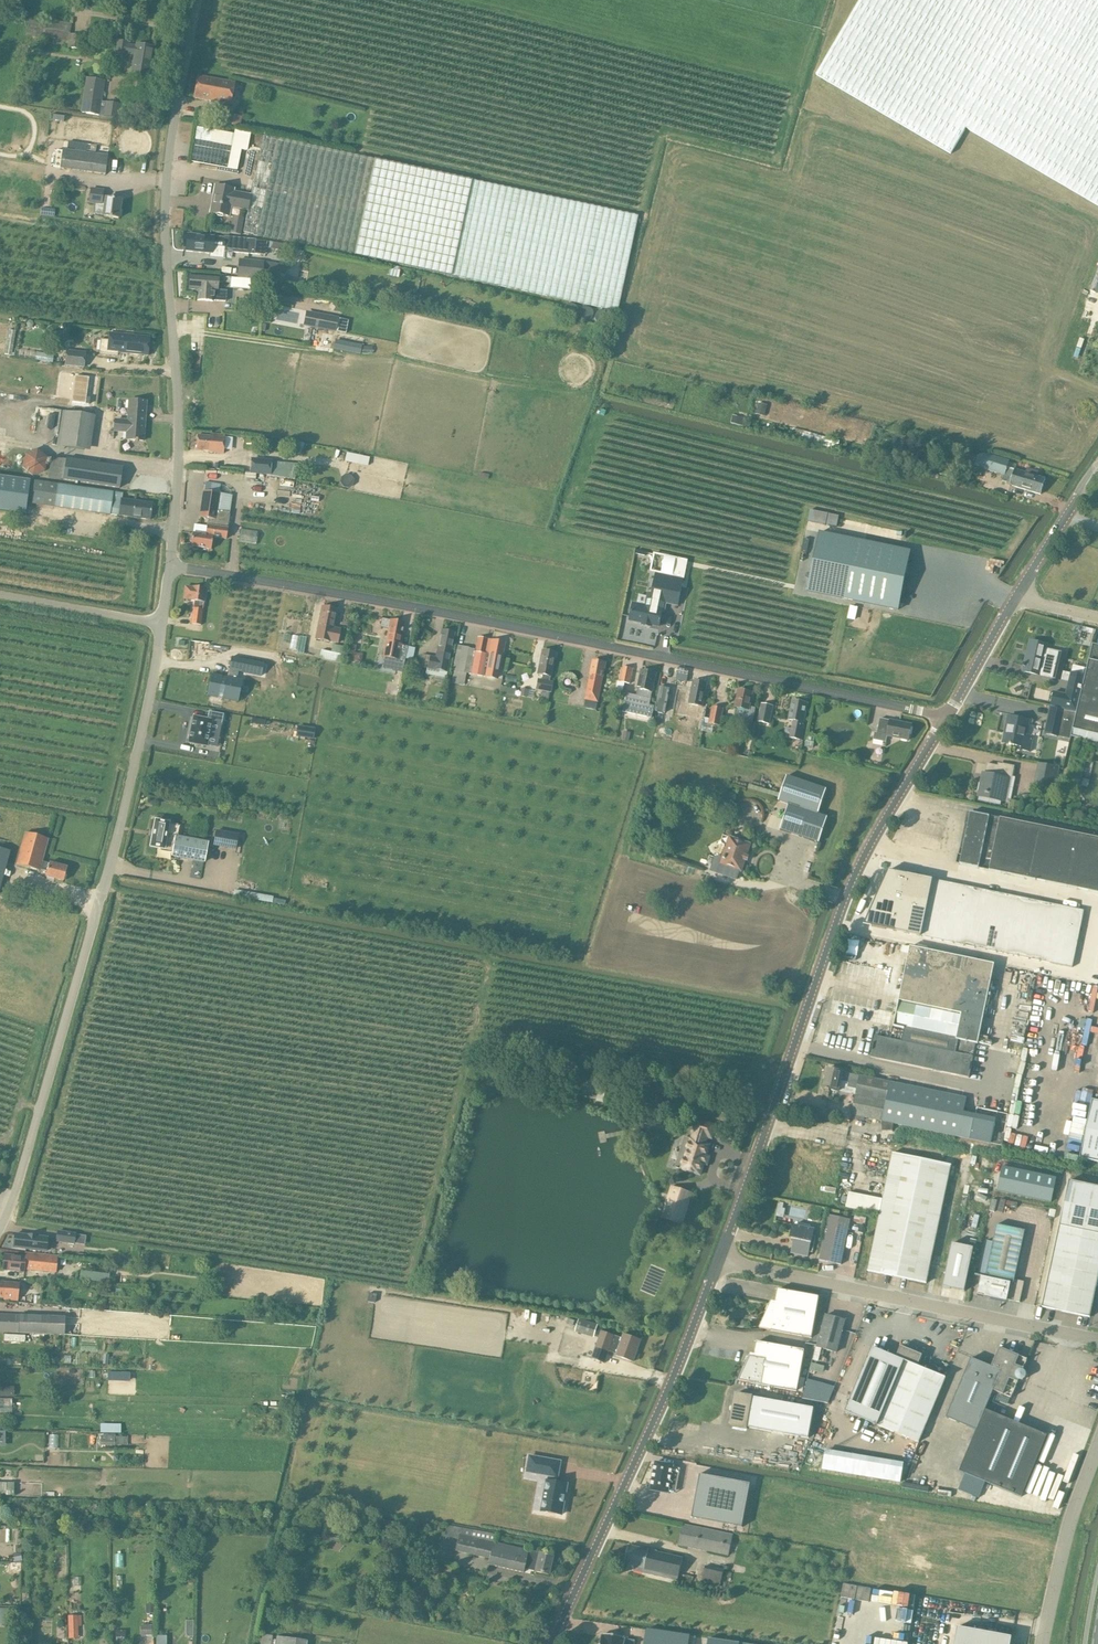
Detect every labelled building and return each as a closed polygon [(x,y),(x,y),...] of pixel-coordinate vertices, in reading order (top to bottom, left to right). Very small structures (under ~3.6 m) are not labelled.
[(816,75),(951,154),(966,128),(1097,206),(1097,0),(860,0),(816,75)] [(69,34),(67,47),(80,50),(83,36),(70,34),(69,34)] [(128,43),(118,41),(116,55),(125,56),(126,54),(135,55),(131,76),(148,79),(154,47),(137,44),(136,46),(128,45),(128,43)] [(234,83),(198,76),(194,98),(230,104),(234,83)] [(105,81),(87,77),(81,112),(100,115),(104,116),(118,119),(120,104),(106,102),(102,102),(105,81)] [(227,114),(225,123),(239,125),(241,116),(227,114)] [(235,129),(235,131),(198,126),(193,162),(240,169),(243,149),(250,150),(253,131),(235,129)] [(215,185),(210,212),(229,216),(231,207),(248,210),(244,232),(618,312),(638,215),(278,139),(264,135),(260,154),(257,166),(251,195),(234,192),(234,189),(215,185)] [(60,169),(106,174),(108,155),(63,149),(60,169)] [(104,190),(91,188),(89,203),(103,205),(104,190)] [(121,200),(106,198),(103,216),(119,218),(121,200)] [(55,210),(42,209),(41,216),(54,217),(55,210)] [(233,216),(230,233),(240,234),(243,218),(233,216)] [(224,238),(188,234),(186,251),(211,253),(211,256),(219,257),(220,249),(224,250),(227,252),(255,255),(256,240),(224,236),(224,238)] [(287,254),(288,246),(269,242),(268,250),(287,254)] [(287,266),(264,262),(239,259),(237,278),(262,280),(285,284),(287,266)] [(299,270),(298,279),(306,281),(308,272),(299,270)] [(218,275),(218,277),(191,275),(190,289),(199,290),(198,300),(214,301),(214,300),(226,301),(227,291),(218,290),(219,282),(223,282),(224,277),(224,276),(218,275)] [(339,317),(306,311),(303,326),(336,332),(339,317)] [(288,317),(289,314),(284,313),(284,320),(296,321),(296,318),(288,317)] [(339,317),(336,332),(346,334),(349,319),(339,317)] [(1084,324),(1076,343),(1087,348),(1095,329),(1084,324)] [(1087,348),(1097,352),(1097,330),(1095,329),(1087,348)] [(110,333),(110,340),(102,339),(100,353),(119,355),(119,353),(148,356),(150,337),(110,333)] [(86,352),(66,350),(65,366),(84,368),(86,352)] [(37,353),(35,360),(53,363),(54,356),(37,353)] [(84,400),(87,378),(74,376),(70,402),(83,405),(83,404),(86,405),(87,400),(84,400)] [(128,420),(145,421),(146,401),(129,400),(128,420)] [(759,403),(756,415),(765,417),(767,406),(759,403)] [(62,410),(57,446),(84,450),(90,415),(73,412),(62,410)] [(731,424),(741,426),(742,418),(733,416),(731,424)] [(145,421),(128,420),(128,421),(115,420),(114,431),(127,432),(126,439),(143,440),(145,421)] [(225,435),(211,433),(210,436),(198,435),(196,450),(209,451),(209,452),(223,453),(225,435)] [(895,433),(891,448),(895,449),(895,450),(907,453),(911,439),(906,437),(906,435),(901,433),(901,435),(895,433)] [(981,454),(972,451),(968,463),(977,466),(977,467),(984,469),(984,470),(1004,475),(1002,481),(1010,483),(1010,485),(1041,494),(1045,479),(1037,476),(1038,472),(1027,468),(1026,473),(1014,469),(1014,471),(1007,469),(1010,461),(989,455),(989,456),(981,453),(981,454)] [(49,452),(28,453),(30,475),(50,473),(49,452)] [(350,452),(348,461),(363,463),(365,455),(350,452)] [(66,460),(63,480),(119,488),(123,467),(66,458),(66,460)] [(272,460),(251,458),(250,473),(296,479),(297,464),(272,462),(272,460)] [(1010,461),(1007,469),(1014,471),(1014,469),(1016,463),(1010,461)] [(342,478),(341,483),(344,487),(349,488),(353,485),(354,480),(351,476),(346,475),(342,478)] [(0,476),(0,509),(27,513),(31,480),(0,476)] [(34,494),(32,504),(111,515),(111,514),(150,520),(152,503),(121,499),(122,493),(36,481),(34,494)] [(193,533),(191,546),(193,547),(192,548),(193,549),(197,550),(199,548),(211,550),(213,537),(226,539),(229,521),(230,512),(217,510),(219,493),(221,484),(206,482),(204,491),(203,491),(199,517),(208,518),(207,526),(206,535),(193,533)] [(261,509),(260,518),(276,521),(278,512),(294,515),(297,497),(270,493),(267,510),(261,509)] [(329,501),(316,499),(313,518),(326,521),(329,501)] [(358,506),(345,504),(341,523),(355,525),(358,506)] [(839,516),(810,510),(808,521),(826,525),(826,524),(837,527),(839,516)] [(269,528),(250,525),(248,538),(260,540),(258,551),(260,551),(259,553),(267,554),(267,552),(284,555),(287,539),(268,536),(269,528)] [(808,591),(898,610),(910,551),(820,533),(808,591)] [(650,599),(649,599),(647,607),(633,604),(630,620),(659,626),(662,612),(665,613),(667,604),(678,606),(688,561),(664,556),(654,553),(650,572),(655,573),(650,599)] [(206,588),(193,586),(193,587),(186,586),(184,598),(191,599),(191,600),(194,601),(191,624),(201,625),(204,602),(206,588)] [(337,609),(322,606),(316,639),(338,643),(341,629),(333,627),(337,609)] [(390,628),(391,620),(383,619),(382,627),(390,628)] [(404,623),(391,620),(384,657),(394,659),(393,665),(404,667),(408,646),(399,645),(404,623)] [(454,633),(442,630),(436,658),(430,656),(427,669),(439,671),(446,672),(454,633)] [(291,649),(299,649),(300,635),(291,635),(291,649)] [(452,683),(464,686),(467,673),(496,679),(498,666),(500,657),(502,657),(504,643),(478,638),(476,650),(469,648),(469,647),(457,645),(452,672),(454,672),(452,683)] [(1027,654),(1023,671),(1040,675),(1052,678),(1059,651),(1046,648),(1047,645),(1033,642),(1030,655),(1027,654)] [(192,643),(191,660),(208,660),(208,643),(192,643)] [(1092,643),(1087,669),(1071,736),(1097,742),(1097,645),(1092,643)] [(343,646),(333,644),(331,652),(321,650),(320,659),(339,663),(343,646)] [(555,653),(542,650),(538,674),(543,675),(542,680),(538,679),(535,690),(542,691),(540,699),(548,701),(550,693),(551,693),(554,682),(549,681),(555,653)] [(207,695),(207,696),(238,703),(238,702),(237,702),(241,681),(242,681),(243,680),(237,679),(239,672),(261,676),(263,664),(264,664),(231,657),(229,670),(230,670),(228,678),(212,675),(211,675),(212,675),(208,696),(207,695)] [(593,661),(585,700),(586,700),(598,703),(606,663),(593,661)] [(617,665),(614,681),(618,681),(625,683),(630,684),(633,668),(617,665)] [(1050,707),(1076,712),(1087,669),(1073,665),(1071,673),(1070,673),(1065,694),(1054,691),(1050,707)] [(638,688),(637,695),(626,693),(622,711),(652,718),(655,706),(649,705),(651,699),(656,673),(641,671),(638,688)] [(707,683),(694,681),(689,704),(681,702),(678,714),(687,716),(685,724),(695,726),(699,706),(702,706),(707,683)] [(503,686),(502,692),(518,696),(519,689),(503,686)] [(535,691),(522,688),(521,695),(533,698),(535,691)] [(752,692),(739,690),(735,708),(738,708),(736,720),(753,724),(756,708),(749,707),(752,692)] [(807,703),(793,701),(789,720),(793,721),(790,738),(805,741),(808,723),(804,722),(807,703)] [(774,706),(761,703),(757,722),(770,724),(774,706)] [(724,708),(712,706),(709,724),(714,725),(720,726),(724,708)] [(1050,707),(1044,734),(1071,740),(1071,736),(1076,712),(1050,707)] [(188,743),(207,746),(212,721),(222,723),(223,715),(209,712),(208,719),(194,717),(188,743)] [(1029,721),(1008,717),(1003,743),(1023,747),(1023,750),(1030,752),(1033,739),(1025,737),(1029,721)] [(912,725),(880,718),(877,733),(875,732),(873,740),(886,742),(887,736),(909,740),(912,725)] [(313,739),(315,728),(313,728),(311,728),(310,728),(298,725),(296,736),(313,739)] [(631,732),(625,731),(623,739),(629,741),(631,732)] [(813,750),(816,738),(808,737),(805,748),(813,750)] [(1086,751),(1083,761),(1084,761),(1091,763),(1092,763),(1094,753),(1086,751)] [(1078,785),(1084,761),(1083,761),(1070,758),(1064,782),(1078,785)] [(1060,767),(1038,763),(1033,785),(1055,790),(1060,767)] [(1002,767),(987,764),(984,781),(981,780),(979,792),(980,792),(978,801),(1000,805),(1002,796),(1003,796),(1006,779),(1011,780),(1014,766),(1002,764),(1002,767)] [(787,776),(779,801),(789,804),(818,814),(826,789),(787,776)] [(1009,801),(1008,811),(1018,813),(1020,803),(1009,801)] [(818,814),(789,804),(780,830),(809,839),(819,842),(827,817),(818,814)] [(971,812),(960,864),(1097,893),(1097,839),(971,812)] [(173,847),(172,856),(205,863),(209,842),(176,836),(178,825),(166,822),(166,820),(159,819),(159,821),(155,820),(150,847),(164,849),(165,846),(173,847)] [(238,835),(217,831),(214,845),(236,849),(238,835)] [(50,863),(42,861),(49,839),(25,832),(16,864),(40,871),(40,870),(47,872),(46,876),(63,881),(67,867),(50,863)] [(720,845),(717,853),(719,856),(723,857),(717,873),(736,879),(739,871),(741,871),(750,844),(729,837),(727,845),(723,844),(720,845)] [(0,839),(0,888),(10,851),(7,850),(10,841),(0,839)] [(888,870),(864,925),(920,936),(1072,968),(1084,910),(932,879),(888,870)] [(886,934),(883,948),(897,952),(901,938),(886,934)] [(875,1036),(870,1058),(969,1078),(976,1043),(978,1044),(994,964),(910,946),(894,1025),(893,1026),(904,1029),(902,1041),(875,1036)] [(1088,1036),(1089,1018),(1077,1018),(1076,1035),(1088,1036)] [(827,1069),(823,1089),(839,1092),(839,1090),(855,1094),(851,1115),(866,1118),(882,1122),(882,1131),(892,1131),(894,1124),(971,1139),(976,1115),(964,1113),(967,1097),(859,1075),(859,1076),(843,1073),(843,1072),(827,1069)] [(1092,1100),(1080,1158),(1097,1162),(1097,1101),(1092,1100)] [(650,1112),(639,1117),(643,1128),(655,1124),(650,1112)] [(976,1115),(971,1139),(991,1144),(991,1143),(1002,1145),(1005,1134),(994,1132),(996,1119),(976,1115)] [(717,1126),(696,1119),(691,1134),(693,1135),(692,1138),(689,1137),(678,1171),(701,1179),(705,1167),(707,1168),(711,1157),(709,1157),(713,1144),(708,1143),(709,1140),(712,1141),(717,1126)] [(849,1192),(846,1207),(880,1214),(868,1271),(927,1283),(951,1165),(892,1153),(883,1199),(849,1192)] [(1056,1178),(1002,1166),(997,1190),(1051,1202),(1056,1178)] [(1070,1180),(1042,1307),(1090,1317),(1097,1280),(1097,1186),(1070,1180)] [(693,1193),(671,1186),(661,1218),(683,1225),(693,1193)] [(997,1197),(993,1209),(1016,1217),(1020,1204),(997,1197)] [(775,1216),(783,1217),(785,1203),(777,1202),(775,1216)] [(973,1214),(971,1227),(978,1228),(980,1215),(973,1214)] [(851,1220),(828,1215),(819,1260),(841,1265),(851,1220)] [(796,1236),(792,1254),(808,1257),(809,1253),(813,1253),(817,1233),(810,1231),(811,1226),(798,1224),(798,1226),(795,1226),(793,1235),(796,1236)] [(986,1278),(981,1277),(977,1295),(990,1298),(990,1296),(1020,1302),(1024,1282),(1014,1280),(1025,1231),(997,1225),(994,1242),(986,1278)] [(58,1231),(56,1241),(74,1245),(75,1243),(85,1245),(86,1236),(76,1234),(58,1231)] [(28,1235),(15,1234),(13,1247),(46,1251),(48,1238),(36,1236),(28,1235)] [(953,1244),(944,1287),(966,1292),(975,1248),(953,1244)] [(58,1255),(26,1252),(25,1257),(5,1255),(3,1270),(24,1272),(24,1269),(56,1273),(58,1255)] [(84,1270),(83,1279),(108,1283),(109,1274),(84,1270)] [(0,1282),(0,1297),(4,1298),(4,1299),(18,1301),(20,1284),(0,1282)] [(819,1297),(778,1290),(776,1303),(772,1302),(760,1329),(812,1339),(819,1297)] [(62,1334),(63,1317),(0,1314),(0,1331),(62,1334)] [(845,1320),(826,1315),(817,1347),(836,1352),(845,1320)] [(598,1324),(579,1318),(575,1332),(594,1338),(595,1336),(598,1326),(598,1324)] [(603,1328),(598,1326),(595,1336),(599,1338),(601,1331),(602,1331),(603,1328)] [(602,1331),(601,1331),(599,1338),(591,1359),(605,1364),(610,1351),(617,1354),(616,1356),(633,1362),(641,1340),(624,1334),(623,1338),(602,1331)] [(805,1351),(757,1342),(755,1355),(751,1355),(739,1382),(798,1392),(805,1351)] [(846,1412),(920,1442),(946,1378),(918,1366),(923,1355),(901,1346),(897,1357),(872,1347),(846,1412)] [(986,1482),(1021,1497),(1047,1435),(986,1410),(993,1391),(1003,1395),(1009,1379),(1018,1382),(1019,1380),(1021,1380),(1024,1380),(1025,1378),(1026,1376),(1026,1373),(1025,1371),(1023,1370),(1024,1368),(1015,1365),(1019,1356),(999,1347),(991,1366),(971,1358),(946,1417),(977,1430),(960,1471),(966,1474),(959,1490),(979,1498),(986,1482)] [(820,1372),(822,1366),(811,1362),(809,1368),(820,1372)] [(108,1372),(107,1381),(122,1381),(123,1372),(108,1372)] [(1,1396),(16,1397),(17,1387),(1,1386),(1,1396)] [(814,1409),(736,1394),(730,1425),(809,1439),(814,1409)] [(11,1413),(11,1399),(0,1399),(0,1413),(11,1413)] [(101,1436),(100,1446),(115,1446),(115,1444),(127,1445),(127,1437),(115,1437),(115,1434),(107,1433),(104,1433),(104,1436),(101,1436)] [(48,1447),(60,1447),(59,1434),(47,1434),(48,1447)] [(825,1455),(822,1470),(901,1483),(903,1468),(896,1467),(825,1455)] [(530,1456),(527,1471),(549,1475),(548,1481),(547,1481),(542,1511),(562,1514),(567,1484),(555,1482),(556,1476),(558,1477),(561,1462),(530,1456)] [(672,1467),(654,1464),(649,1491),(667,1494),(670,1477),(677,1479),(679,1470),(671,1468),(672,1467)] [(748,1483),(697,1474),(689,1518),(740,1527),(748,1483)] [(734,1535),(683,1524),(678,1545),(729,1556),(734,1535)] [(496,1534),(447,1525),(444,1537),(458,1540),(455,1551),(489,1559),(488,1565),(523,1573),(524,1569),(548,1574),(553,1556),(541,1553),(494,1542),(496,1534)] [(683,1558),(630,1545),(626,1564),(635,1566),(634,1571),(678,1581),(683,1558)] [(724,1570),(706,1565),(701,1586),(720,1591),(724,1570)] [(71,1614),(70,1637),(83,1637),(84,1614),(71,1614)] [(189,1636),(196,1635),(196,1619),(188,1619),(189,1636)] [(1012,1637),(936,1623),(932,1643),(1011,1643),(1012,1637)] [(142,1626),(142,1635),(152,1635),(152,1626),(142,1626)] [(647,1629),(645,1643),(688,1643),(689,1635),(647,1629)] [(262,1634),(260,1643),(307,1643),(307,1640),(277,1636),(262,1634)] [(604,1634),(604,1636),(602,1636),(600,1643),(625,1643),(626,1639),(622,1639),(623,1637),(604,1634)]
